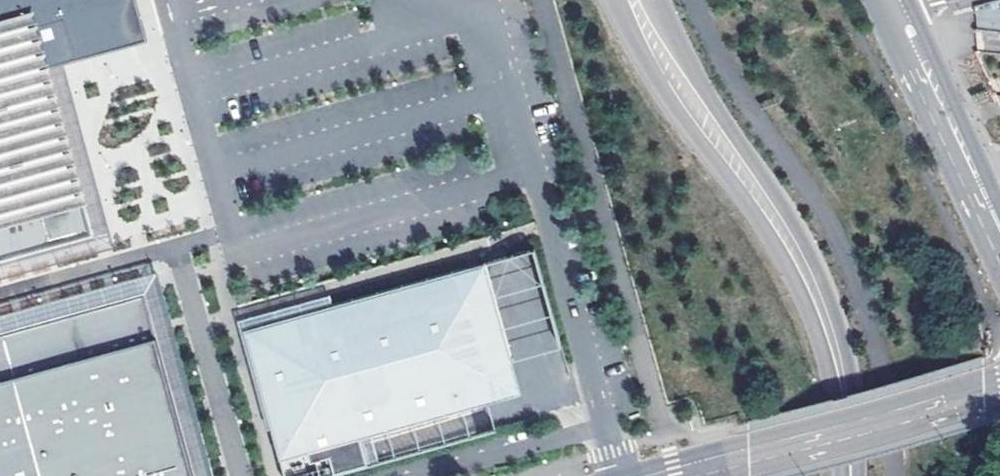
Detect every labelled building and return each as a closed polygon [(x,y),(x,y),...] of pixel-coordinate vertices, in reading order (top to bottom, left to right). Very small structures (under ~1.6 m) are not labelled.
[(92,238),(45,69),(146,42),(134,0),(0,0),(0,263),(92,238)] [(272,427),(280,458),(308,450),(311,460),(329,455),(334,472),(368,462),(361,435),(490,399),(513,359),(485,260),(333,303),(244,328),(272,427)] [(139,283),(0,321),(0,337),(127,302),(175,475),(192,475),(139,283)] [(244,328),(333,303),(330,292),(237,318),(268,428),(272,427),(244,328)] [(0,337),(0,475),(175,475),(127,302),(0,337)]
